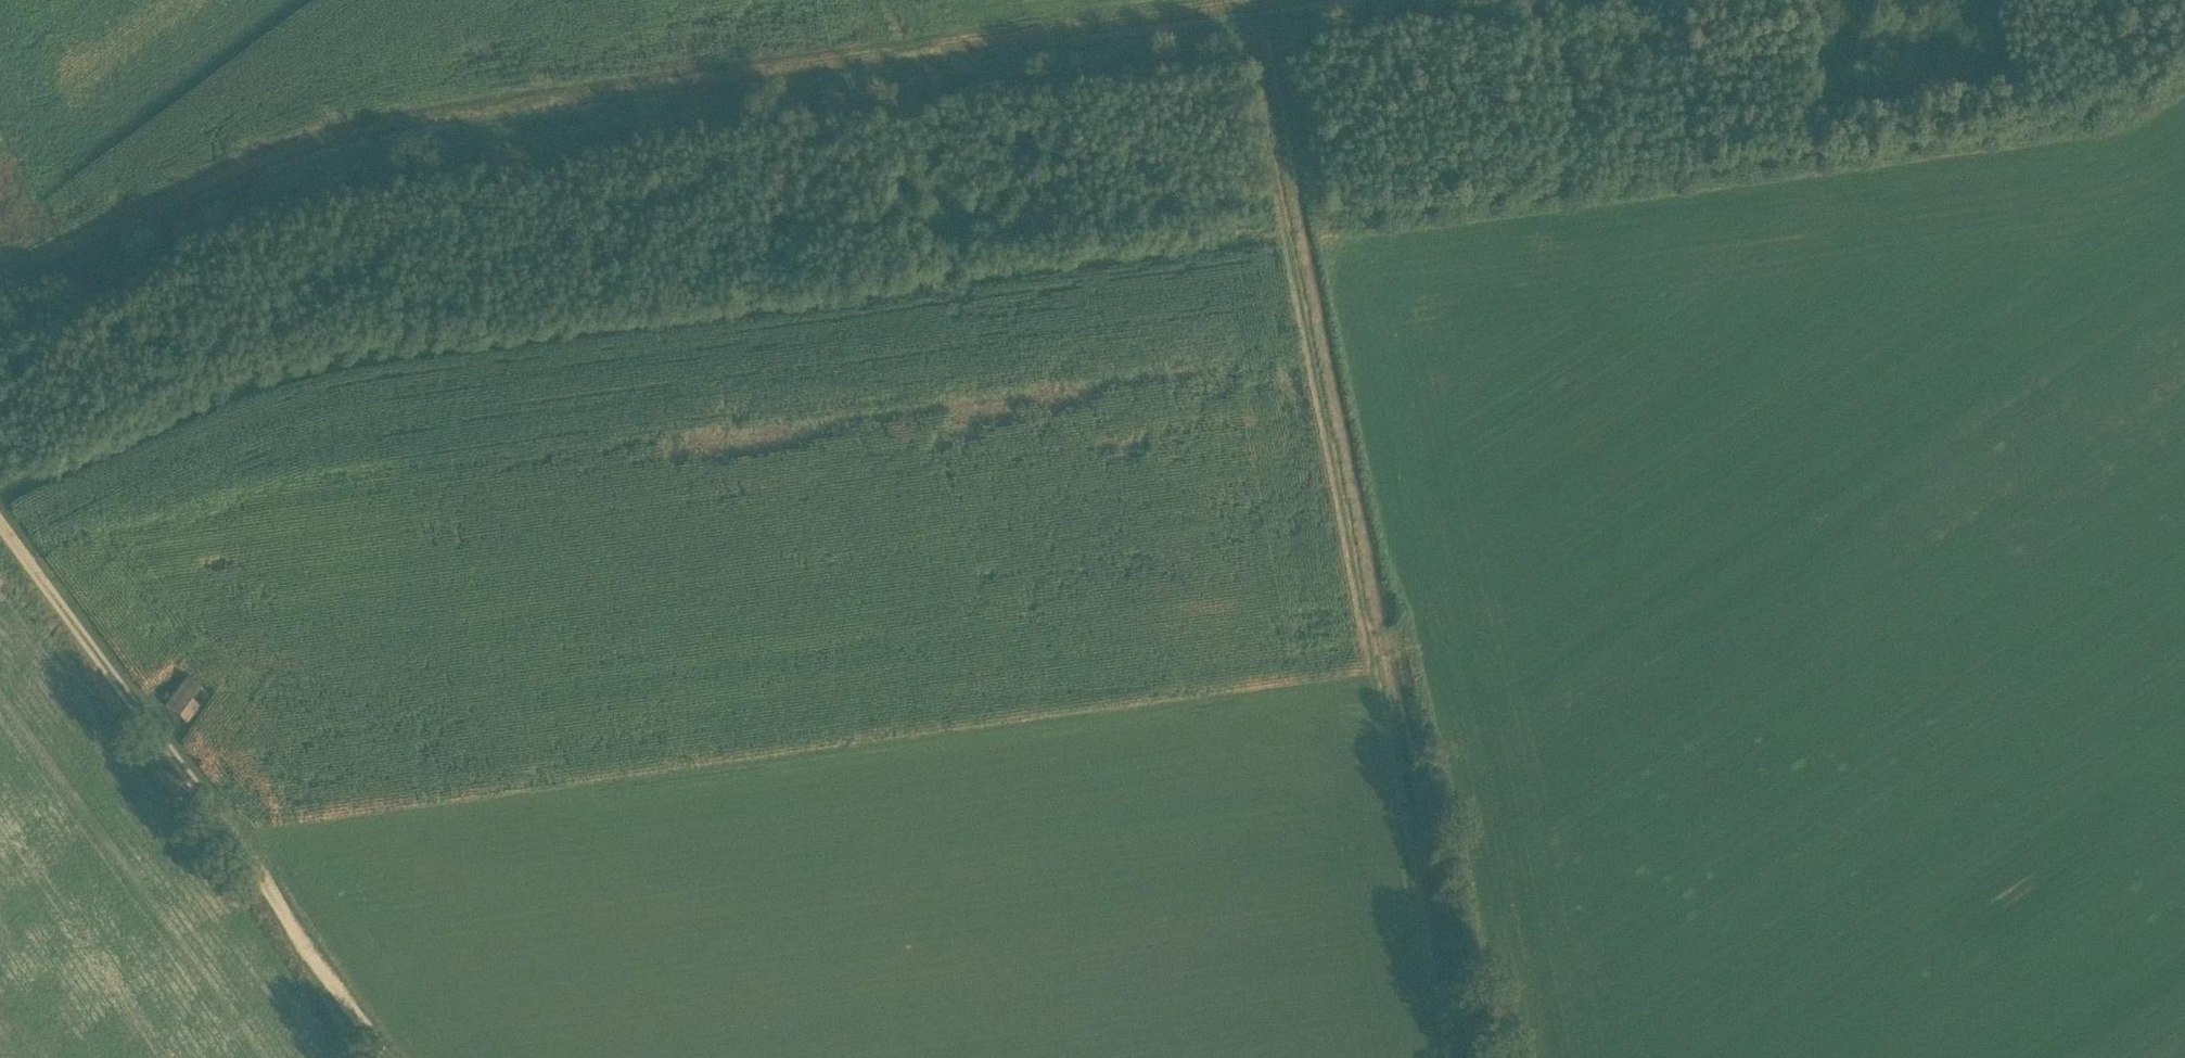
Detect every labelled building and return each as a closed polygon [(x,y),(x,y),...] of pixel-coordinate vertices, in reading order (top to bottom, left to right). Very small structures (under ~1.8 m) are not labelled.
[(188,678),(169,709),(194,726),(214,694),(188,678)]
